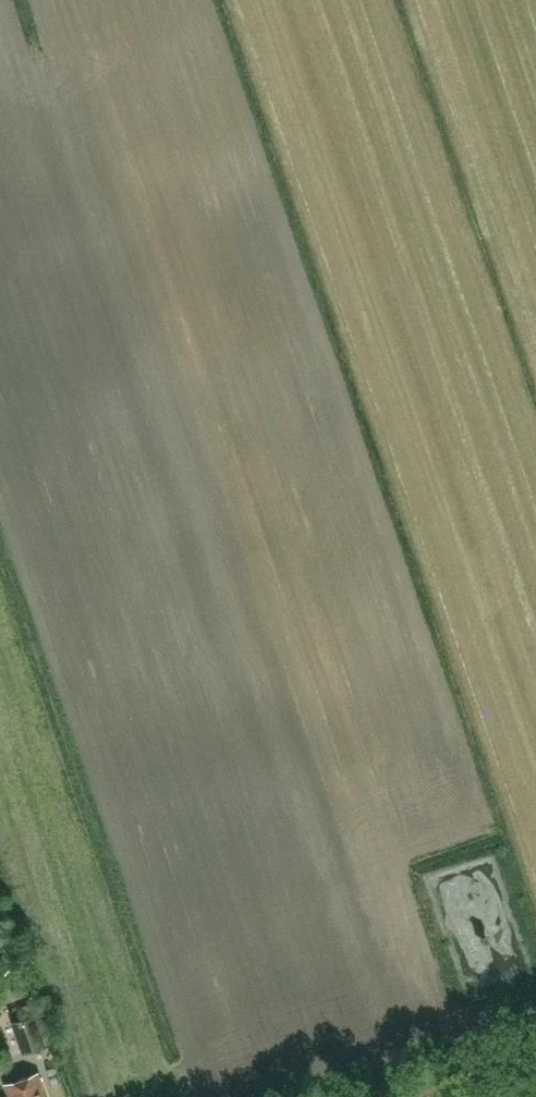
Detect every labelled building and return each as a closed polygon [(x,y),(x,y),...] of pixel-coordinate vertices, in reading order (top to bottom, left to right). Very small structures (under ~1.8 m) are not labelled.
[(37,1015),(11,1022),(21,1053),(47,1046),(37,1015)] [(3,1085),(7,1096),(5,1096),(46,1096),(37,1073),(3,1085)]
